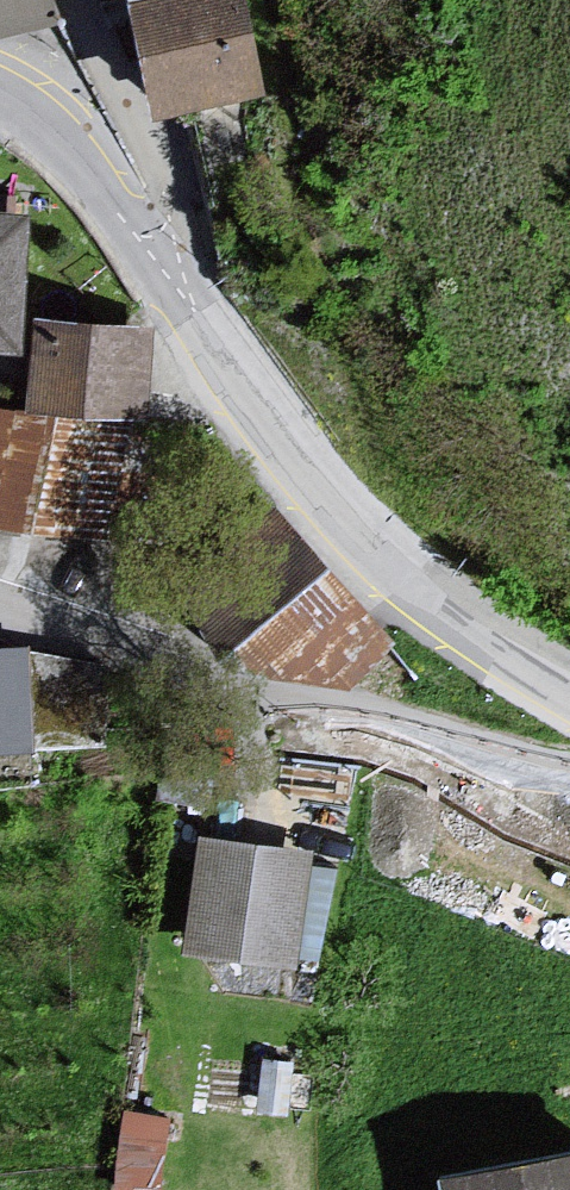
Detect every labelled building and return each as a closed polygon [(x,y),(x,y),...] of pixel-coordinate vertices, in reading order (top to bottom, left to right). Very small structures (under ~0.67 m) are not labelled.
[(149,98),(259,85),(241,0),(129,0),(149,98)] [(0,206),(0,346),(17,347),(28,208),(0,206)] [(157,325),(30,312),(20,403),(147,417),(157,325)] [(0,410),(0,522),(116,533),(128,423),(0,410)] [(291,532),(209,592),(266,658),(326,666),(370,623),(291,532)] [(0,650),(0,753),(29,752),(26,649),(0,650)] [(205,831),(183,949),(294,970),(317,853),(205,831)] [(425,1166),(430,1189),(569,1189),(569,1138),(425,1166)]
